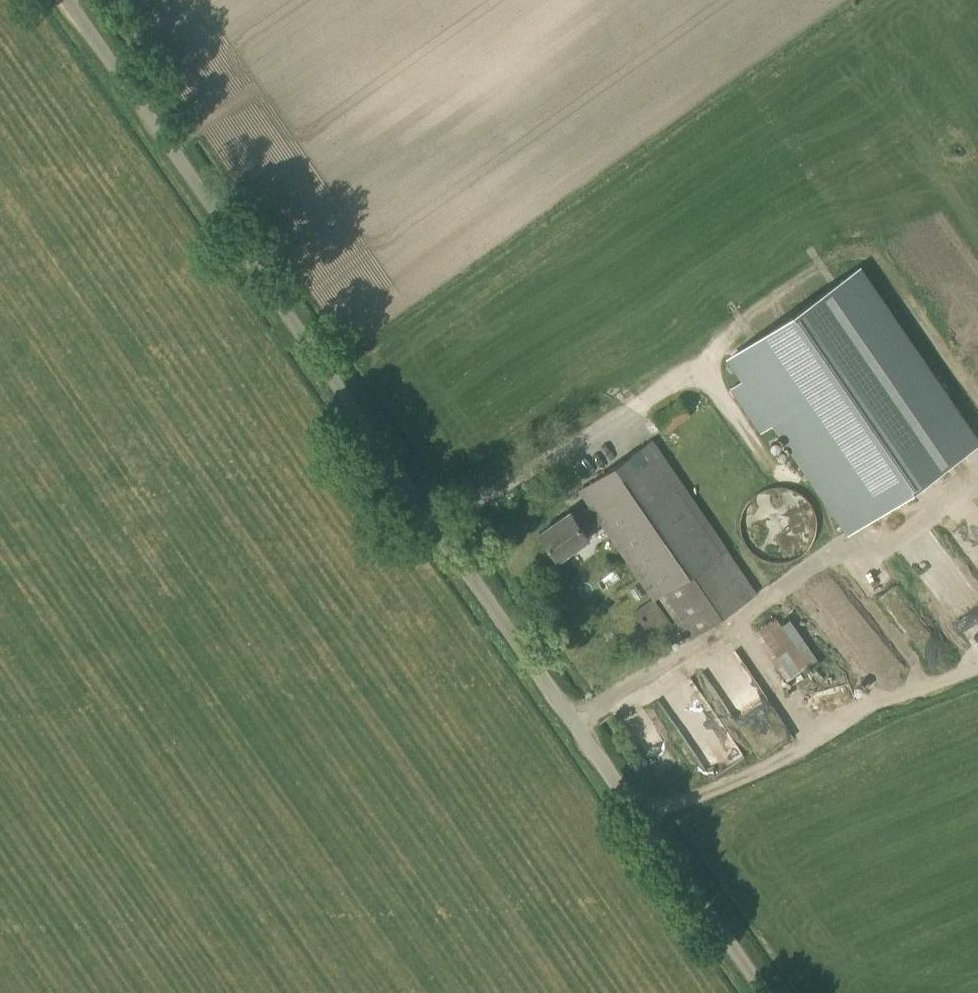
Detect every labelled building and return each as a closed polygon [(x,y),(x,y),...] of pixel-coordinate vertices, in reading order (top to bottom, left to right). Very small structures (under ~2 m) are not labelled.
[(975,439),(861,273),(735,360),(749,380),(735,389),(762,428),(776,419),(848,525),(975,439)] [(590,506),(574,517),(570,512),(539,534),(557,560),(589,538),(585,533),(601,522),(654,598),(660,595),(690,639),(755,594),(725,550),(726,549),(652,441),(580,491),(590,506)] [(818,526),(817,517),(815,511),(812,505),(808,498),(802,493),(795,489),(787,486),(780,485),(773,485),(765,487),(758,490),(750,495),(745,501),(741,508),(738,516),(737,525),(737,532),(739,540),(743,547),(747,553),(753,558),(759,562),(768,565),(775,566),(782,566),(791,564),(797,561),(804,556),(810,550),(814,544),(817,534),(818,526)] [(673,647),(663,632),(673,626),(653,598),(633,611),(652,639),(657,637),(665,651),(673,647)] [(786,681),(809,665),(767,604),(745,619),(786,681)] [(747,730),(778,711),(739,646),(708,665),(747,730)]
